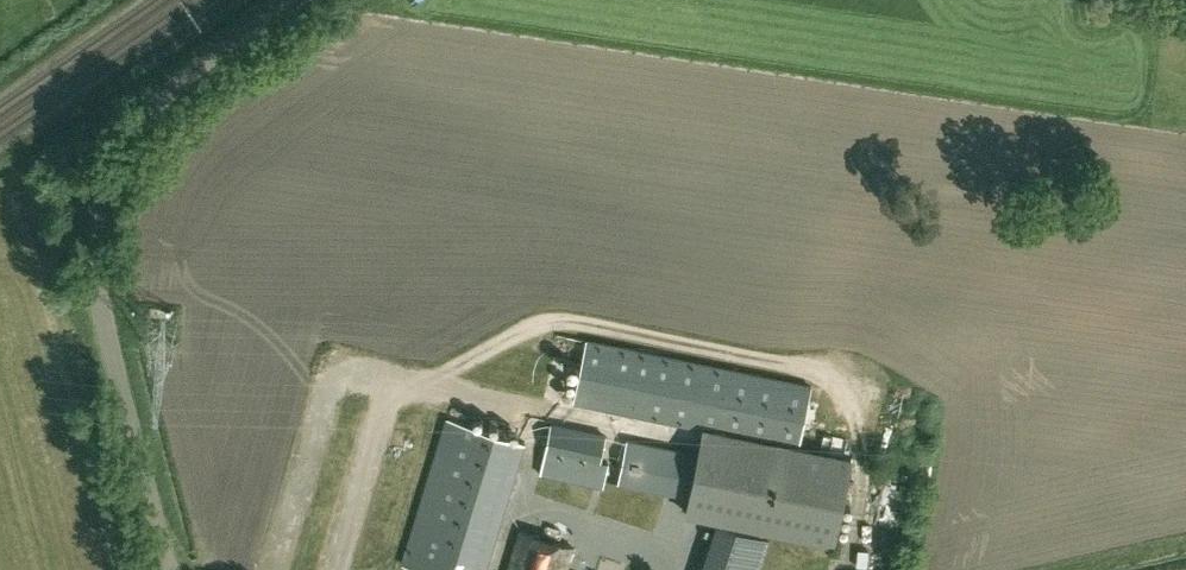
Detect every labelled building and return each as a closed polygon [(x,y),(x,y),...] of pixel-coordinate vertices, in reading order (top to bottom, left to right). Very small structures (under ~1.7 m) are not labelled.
[(1116,13),(1125,13),(1125,0),(1116,0),(1116,13)] [(575,401),(703,427),(799,444),(811,385),(587,340),(575,401)] [(403,564),(423,569),(476,569),(477,566),(488,569),(525,442),(516,440),(448,419),(403,564)] [(603,485),(608,459),(603,458),(608,434),(551,423),(540,472),(603,485)] [(852,455),(799,444),(703,427),(698,453),(688,497),(685,512),(833,543),(852,455)] [(635,486),(688,497),(698,453),(627,439),(616,493),(616,494),(614,503),(631,505),(635,486)] [(863,481),(854,478),(849,499),(861,502),(858,515),(866,517),(880,466),(868,462),(863,481)] [(701,569),(760,569),(771,538),(718,520),(701,569)] [(572,546),(520,530),(507,569),(565,569),(572,546)]
